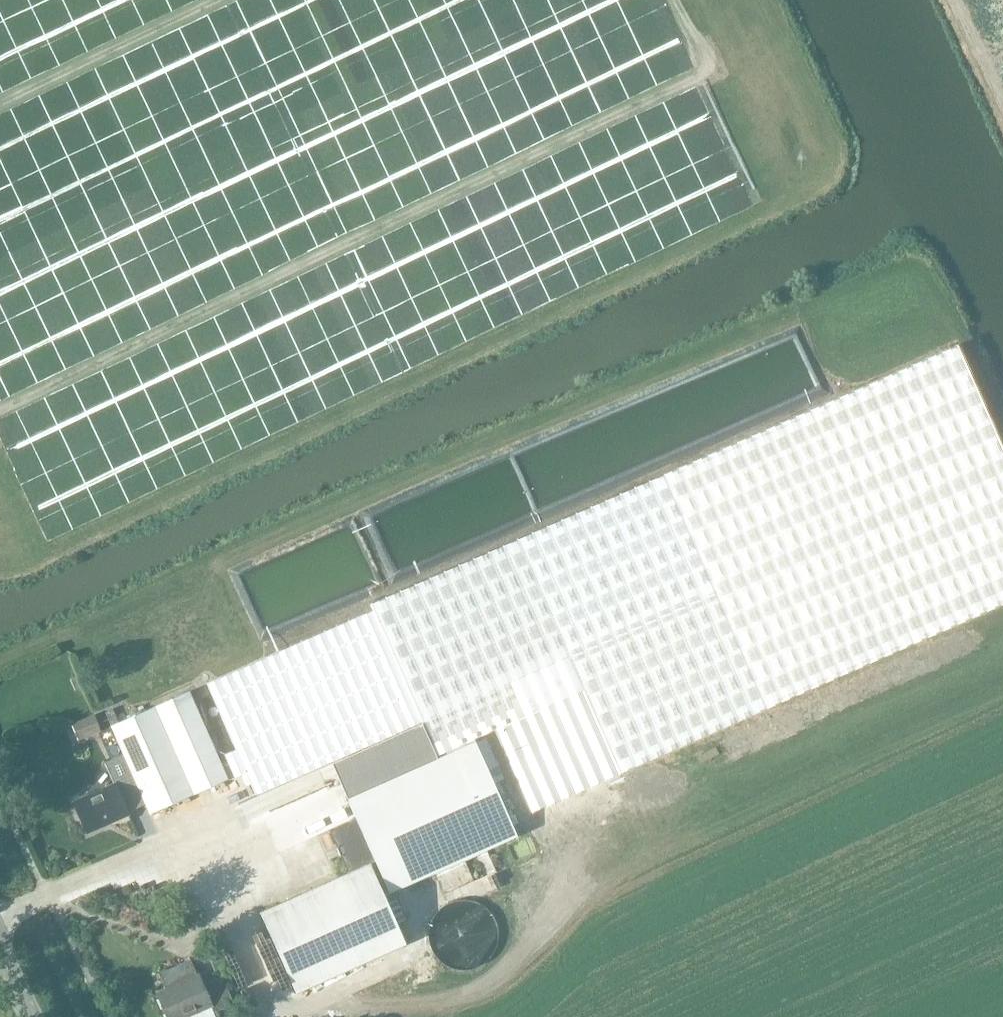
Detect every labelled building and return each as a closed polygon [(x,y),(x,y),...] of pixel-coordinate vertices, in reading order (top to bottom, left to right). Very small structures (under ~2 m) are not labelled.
[(207,684),(236,749),(224,755),(234,777),(246,772),(256,794),(349,753),(421,721),(423,724),(436,755),(494,730),(509,763),(554,742),(540,709),(583,691),(619,773),(1002,603),(1002,451),(957,346),(370,605),(373,611),(207,684)] [(218,646),(218,641),(217,632),(215,628),(212,624),(206,619),(201,616),(196,615),(189,615),(184,616),(179,619),(175,622),(172,625),(169,630),(167,635),(167,640),(167,645),(168,649),(170,654),(173,658),(180,664),(184,665),(191,667),(196,667),(201,665),(205,664),(210,660),(213,657),(216,651),(218,646)] [(150,813),(227,779),(189,691),(111,725),(133,776),(115,784),(74,802),(86,832),(128,813),(125,808),(144,800),(150,813)] [(94,715),(71,724),(78,740),(100,730),(94,715)] [(356,771),(338,779),(347,799),(438,759),(436,755),(423,724),(349,753),(356,771)] [(356,818),(328,830),(328,832),(331,831),(337,846),(335,847),(336,848),(338,847),(341,854),(339,855),(339,857),(342,856),(349,871),(346,872),(347,873),(349,872),(369,863),(383,895),(511,838),(516,836),(493,783),(503,779),(485,738),(438,759),(347,799),(356,818)] [(259,912),(295,993),(405,944),(392,913),(397,911),(391,898),(386,900),(383,895),(369,863),(349,872),(347,873),(259,912)] [(166,989),(157,993),(167,1016),(182,1016),(210,1005),(213,1012),(233,1004),(221,976),(202,984),(198,975),(197,976),(190,959),(159,973),(166,989)]
